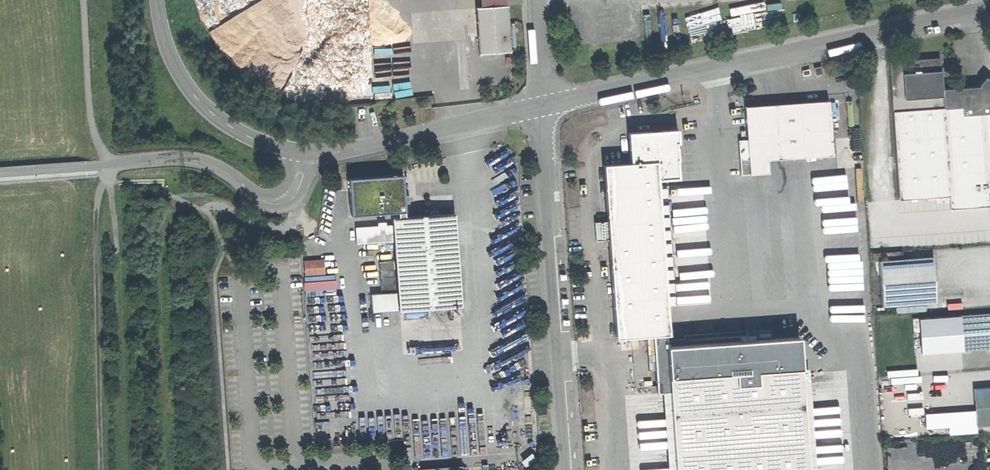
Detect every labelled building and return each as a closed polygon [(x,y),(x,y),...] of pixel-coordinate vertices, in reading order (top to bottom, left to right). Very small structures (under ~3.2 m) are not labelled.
[(502,0),(478,0),(482,54),(506,53),(502,4),(502,0)] [(889,65),(900,195),(952,191),(953,210),(987,208),(986,189),(989,189),(989,86),(983,77),(975,88),(937,90),(936,62),(889,65)] [(831,98),(746,105),(749,164),(763,163),(763,151),(834,146),(831,98)] [(635,154),(596,156),(610,337),(673,332),(661,171),(679,170),(676,123),(658,124),(633,126),(635,154)] [(404,175),(351,178),(353,212),(400,208),(400,213),(407,213),(404,175)] [(400,213),(393,214),(399,308),(462,304),(455,210),(437,211),(407,213),(400,213)] [(358,241),(394,239),(393,221),(357,224),(358,241)] [(935,254),(879,258),(881,305),(937,300),(935,254)] [(325,256),(305,258),(306,272),(326,270),(325,256)] [(922,317),(924,351),(989,347),(989,312),(922,317)] [(662,348),(670,469),(806,469),(797,339),(662,348)] [(976,388),(978,425),(989,424),(989,386),(976,388)]
